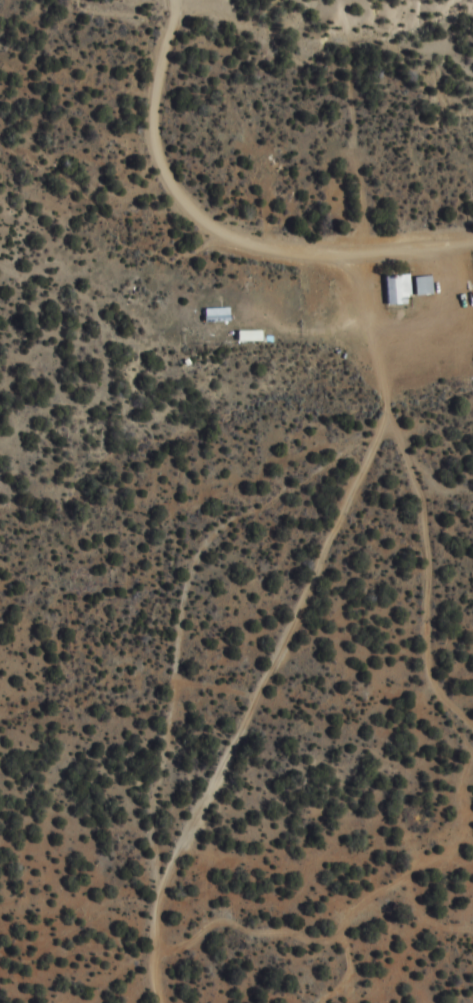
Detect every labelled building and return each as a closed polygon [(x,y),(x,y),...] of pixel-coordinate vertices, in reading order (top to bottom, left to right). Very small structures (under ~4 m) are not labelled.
[(384,276),(385,308),(408,308),(407,299),(432,299),(432,275),(384,276)] [(199,310),(199,326),(225,326),(224,310),(199,310)] [(232,333),(232,343),(256,342),(256,332),(232,333)]
